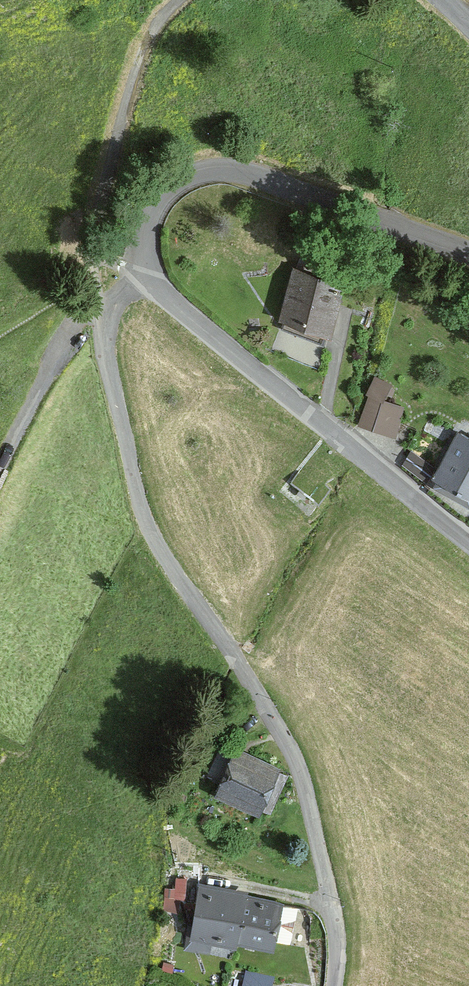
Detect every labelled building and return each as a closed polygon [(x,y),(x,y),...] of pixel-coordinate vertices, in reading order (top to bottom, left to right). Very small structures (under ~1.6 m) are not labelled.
[(339,279),(289,272),(282,324),(331,331),(339,279)] [(402,396),(372,390),(364,427),(394,433),(402,396)] [(455,432),(425,485),(468,510),(468,440),(455,432)] [(274,776),(220,752),(203,789),(257,813),(274,776)] [(280,769),(267,792),(276,797),(290,774),(280,769)] [(201,887),(192,939),(236,948),(237,944),(272,950),(274,942),(289,945),(296,912),(281,909),(281,906),(246,900),(247,895),(201,887)] [(245,985),(273,985),(276,975),(249,969),(245,985)]
